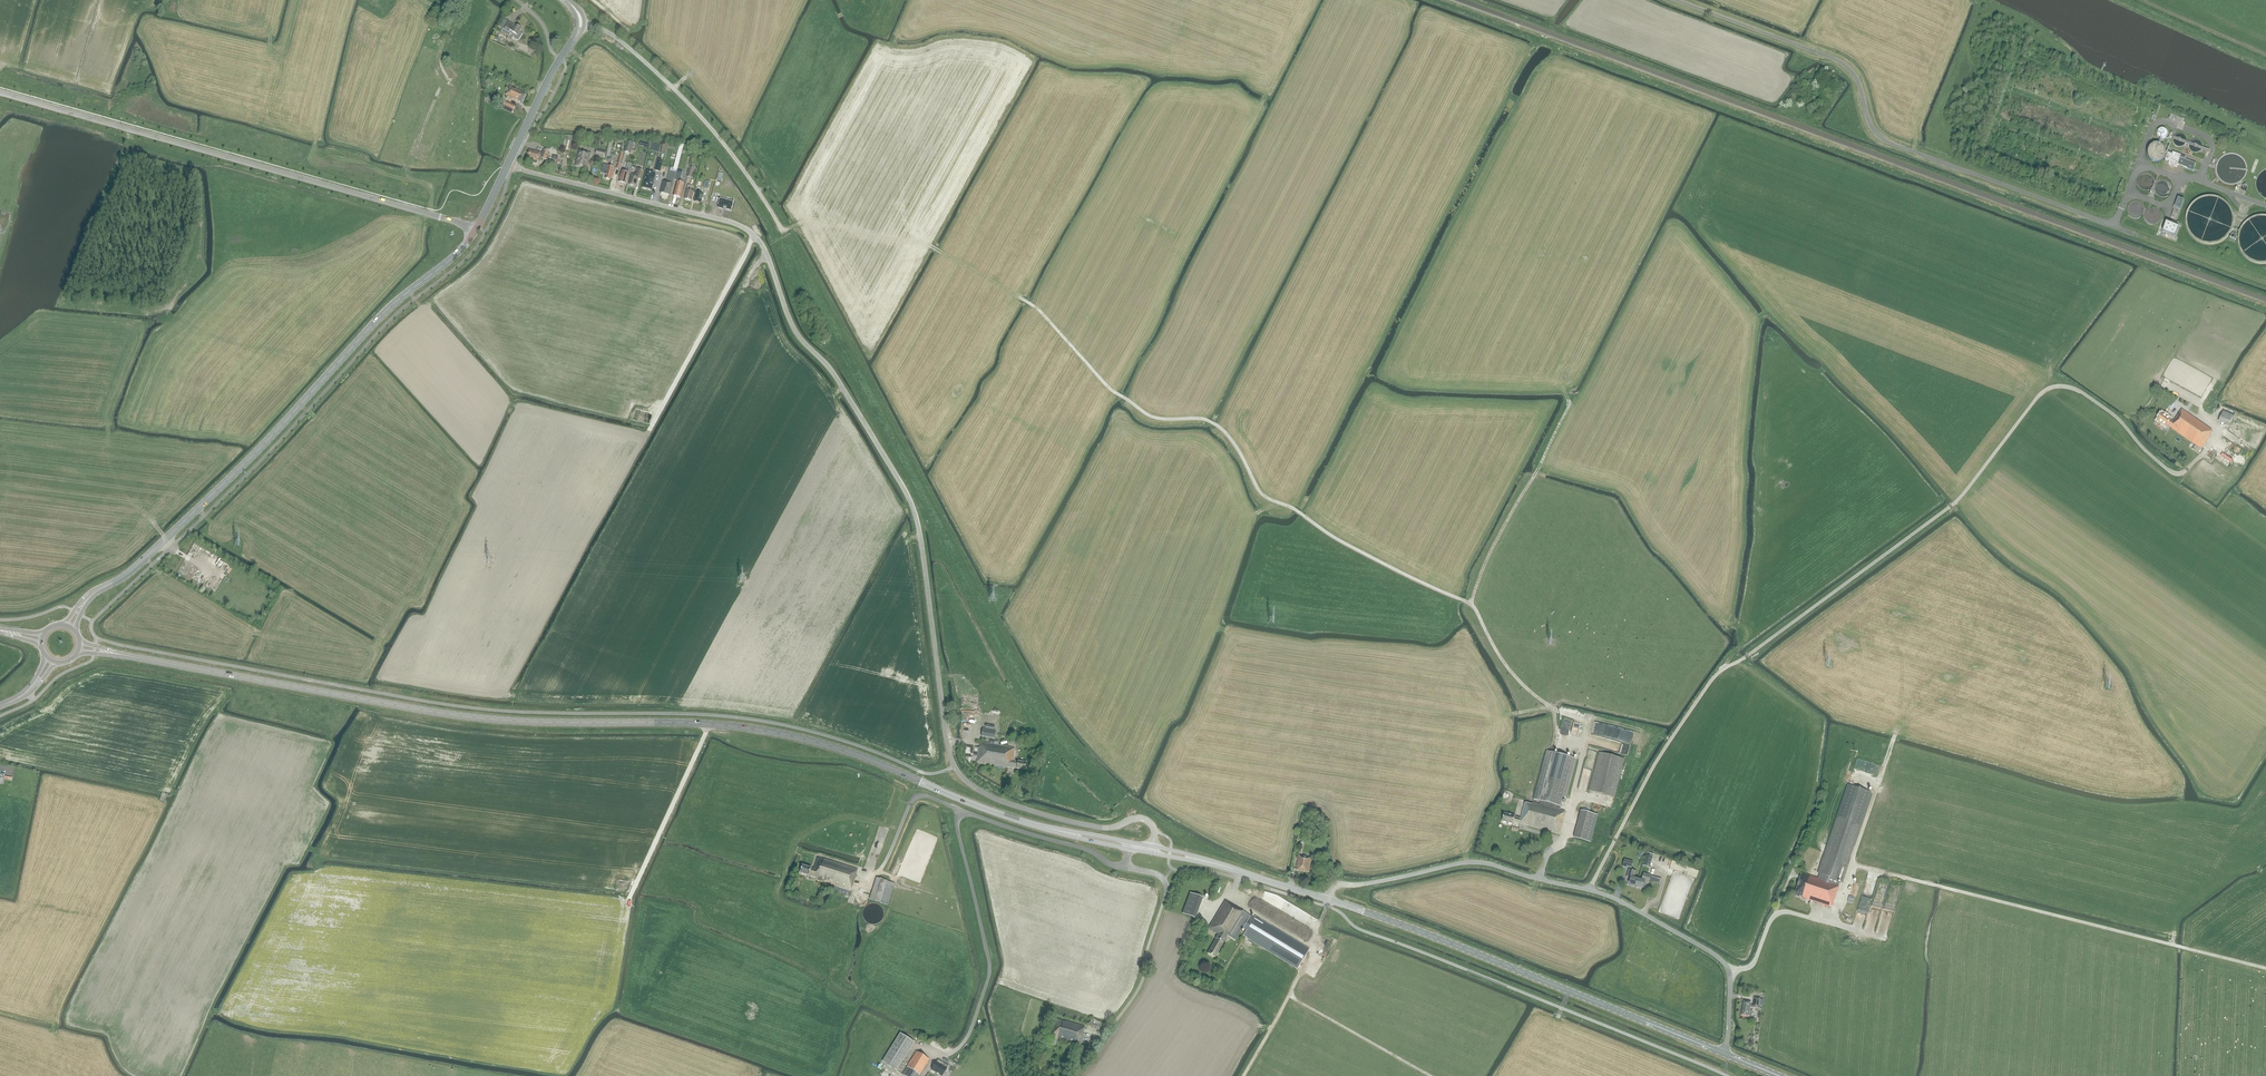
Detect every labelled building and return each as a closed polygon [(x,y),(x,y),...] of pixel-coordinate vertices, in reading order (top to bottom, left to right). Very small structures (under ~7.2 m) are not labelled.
[(512,24),(508,21),(502,31),(509,36),(510,34),(513,36),(512,37),(518,41),(523,34),(520,32),(521,29),(516,25),(515,27),(512,26),(512,27),(510,26),(512,24)] [(520,91),(510,86),(506,95),(515,100),(515,99),(522,102),(526,94),(519,91),(520,91)] [(516,106),(505,101),(504,105),(502,109),(512,113),(514,110),(516,106)] [(2161,127),(2158,135),(2166,138),(2169,130),(2161,127)] [(633,143),(627,141),(624,152),(630,154),(633,143)] [(657,150),(659,144),(652,142),(651,149),(657,150)] [(606,152),(596,149),(595,156),(605,158),(606,152)] [(537,161),(539,158),(546,160),(549,152),(543,150),(542,153),(540,152),(535,151),(535,152),(529,150),(526,158),(532,160),(531,161),(532,163),(536,164),(537,163),(537,161)] [(590,153),(579,150),(575,166),(586,168),(590,153)] [(2196,163),(2185,159),(2186,157),(2181,155),(2173,152),(2172,154),(2168,153),(2167,154),(2168,154),(2166,159),(2166,158),(2165,160),(2170,161),(2169,164),(2177,167),(2178,164),(2193,170),(2196,163)] [(676,173),(675,172),(676,170),(678,157),(676,157),(673,169),(670,168),(670,171),(669,171),(667,178),(666,183),(663,182),(660,193),(670,195),(672,184),(673,180),(674,180),(676,173)] [(2256,159),(2251,172),(2254,173),(2259,160),(2256,159)] [(627,162),(627,165),(626,168),(625,173),(625,175),(621,174),(619,182),(626,184),(630,169),(631,169),(632,163),(627,162)] [(690,164),(687,177),(692,178),(695,168),(694,168),(695,165),(690,164)] [(612,172),(614,168),(608,166),(607,171),(605,171),(604,174),(606,174),(605,179),(610,180),(611,176),(613,177),(614,173),(612,172)] [(635,175),(632,174),(629,185),(636,186),(638,179),(641,180),(643,171),(637,169),(635,175)] [(676,173),(674,180),(677,181),(673,196),(680,198),(682,190),(683,190),(685,184),(684,184),(684,183),(680,182),(681,179),(683,171),(677,170),(676,173)] [(651,190),(655,176),(655,174),(646,172),(642,188),(651,190)] [(694,192),(690,191),(692,186),(688,185),(687,190),(684,199),(691,201),(694,192)] [(703,194),(696,192),(694,201),(701,203),(703,194)] [(720,198),(718,207),(723,209),(723,208),(731,210),(733,202),(726,200),(720,198)] [(2178,198),(2171,217),(2177,219),(2184,200),(2178,198)] [(2167,222),(2163,232),(2169,234),(2168,237),(2174,239),(2180,225),(2171,221),(2170,224),(2167,222)] [(2162,413),(2157,420),(2155,423),(2160,427),(2162,424),(2166,426),(2167,425),(2196,445),(2193,449),(2198,452),(2201,448),(2210,435),(2209,434),(2211,430),(2181,409),(2173,421),(2170,419),(2171,419),(2162,413)] [(2218,421),(2229,426),(2233,416),(2223,411),(2218,421)] [(983,728),(981,737),(994,739),(996,730),(983,728)] [(1007,768),(1007,767),(1025,770),(1026,762),(1013,760),(1015,748),(981,743),(980,748),(979,747),(976,763),(1007,768)] [(1537,785),(1535,794),(1533,799),(1541,801),(1540,805),(1532,803),(1532,804),(1525,803),(1521,818),(1515,817),(1515,816),(1504,813),(1502,821),(1513,824),(1513,822),(1559,834),(1565,812),(1560,810),(1561,807),(1563,798),(1563,797),(1567,798),(1568,794),(1577,759),(1546,751),(1537,785)] [(1590,791),(1614,797),(1624,759),(1600,753),(1590,791)] [(1840,881),(1860,825),(1871,792),(1849,784),(1844,800),(1818,873),(1819,874),(1818,879),(1801,873),(1794,895),(1800,897),(1800,896),(1807,898),(1806,899),(1831,907),(1839,886),(1837,885),(1838,880),(1840,881)] [(1591,843),(1598,815),(1581,811),(1573,838),(1591,843)] [(1302,857),(1299,856),(1296,870),(1309,872),(1310,867),(1309,867),(1309,864),(1310,864),(1311,858),(1303,856),(1302,857)] [(1645,856),(1642,866),(1650,868),(1653,858),(1645,856)] [(816,880),(835,886),(833,890),(849,895),(850,891),(857,870),(818,857),(814,869),(802,866),(800,873),(817,878),(816,880)] [(1622,867),(1626,868),(1627,867),(1631,868),(1633,862),(1624,859),(1622,867)] [(1629,884),(1636,886),(1638,879),(1634,878),(1636,871),(1629,869),(1627,876),(1631,877),(1629,884)] [(1642,880),(1638,879),(1636,886),(1643,888),(1645,881),(1649,883),(1649,880),(1652,881),(1651,886),(1654,887),(1655,882),(1656,882),(1658,877),(1657,877),(1652,876),(1651,875),(1644,873),(1642,880)] [(875,901),(880,903),(887,905),(894,883),(887,881),(885,880),(876,877),(869,899),(875,901)] [(1195,919),(1203,898),(1190,893),(1182,914),(1195,919)] [(1243,935),(1285,960),(1298,968),(1309,949),(1255,916),(1254,918),(1250,916),(1229,903),(1225,901),(1208,929),(1218,934),(1215,938),(1216,939),(1207,953),(1215,958),(1227,936),(1235,941),(1243,928),(1246,930),(1243,935)] [(1326,948),(1330,940),(1325,937),(1321,946),(1326,948)] [(1742,1015),(1749,1016),(1751,1016),(1752,1011),(1750,1011),(1750,1007),(1758,1008),(1759,1005),(1760,998),(1754,997),(1753,1005),(1751,1005),(1751,1002),(1744,1001),(1742,1015)] [(1056,1019),(1050,1037),(1057,1039),(1057,1040),(1078,1046),(1084,1027),(1065,1021),(1065,1022),(1056,1019)] [(1091,1019),(1089,1025),(1088,1026),(1092,1027),(1099,1030),(1101,1023),(1091,1019)] [(915,1042),(900,1033),(882,1062),(897,1071),(915,1042)] [(1070,1048),(1067,1060),(1073,1062),(1076,1049),(1070,1048)] [(907,1067),(903,1073),(908,1075),(910,1075),(912,1073),(913,1071),(920,1075),(921,1073),(929,1059),(916,1052),(907,1067)] [(932,1070),(931,1072),(934,1074),(935,1072),(942,1075),(948,1066),(943,1063),(941,1066),(936,1063),(932,1070)]
